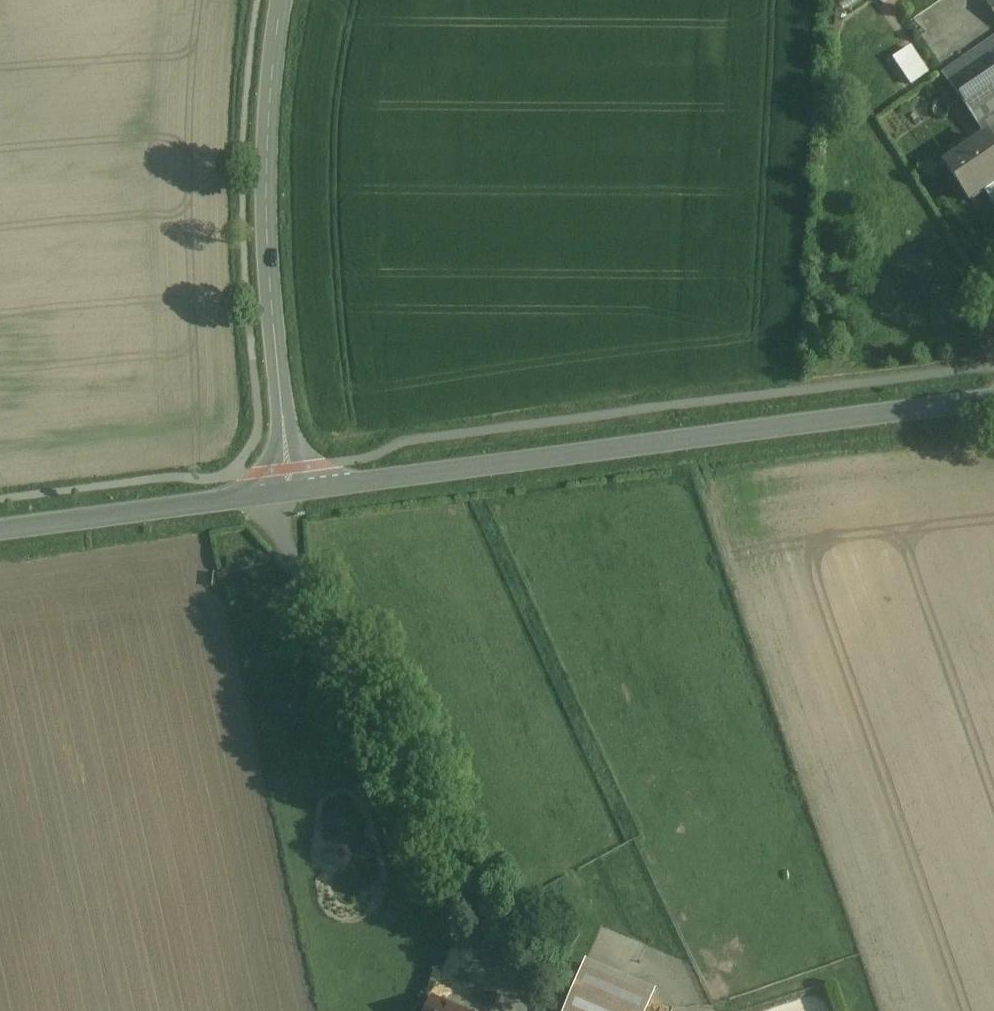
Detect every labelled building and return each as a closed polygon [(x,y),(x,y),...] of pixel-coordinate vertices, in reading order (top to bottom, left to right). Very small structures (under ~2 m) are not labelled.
[(944,73),(979,124),(993,114),(993,38),(944,73)] [(917,84),(934,72),(916,45),(898,57),(917,84)] [(947,167),(970,201),(993,186),(993,145),(990,139),(947,167)] [(585,966),(566,1010),(645,1010),(652,995),(585,966)] [(430,1003),(427,1010),(450,1010),(430,1003)]
